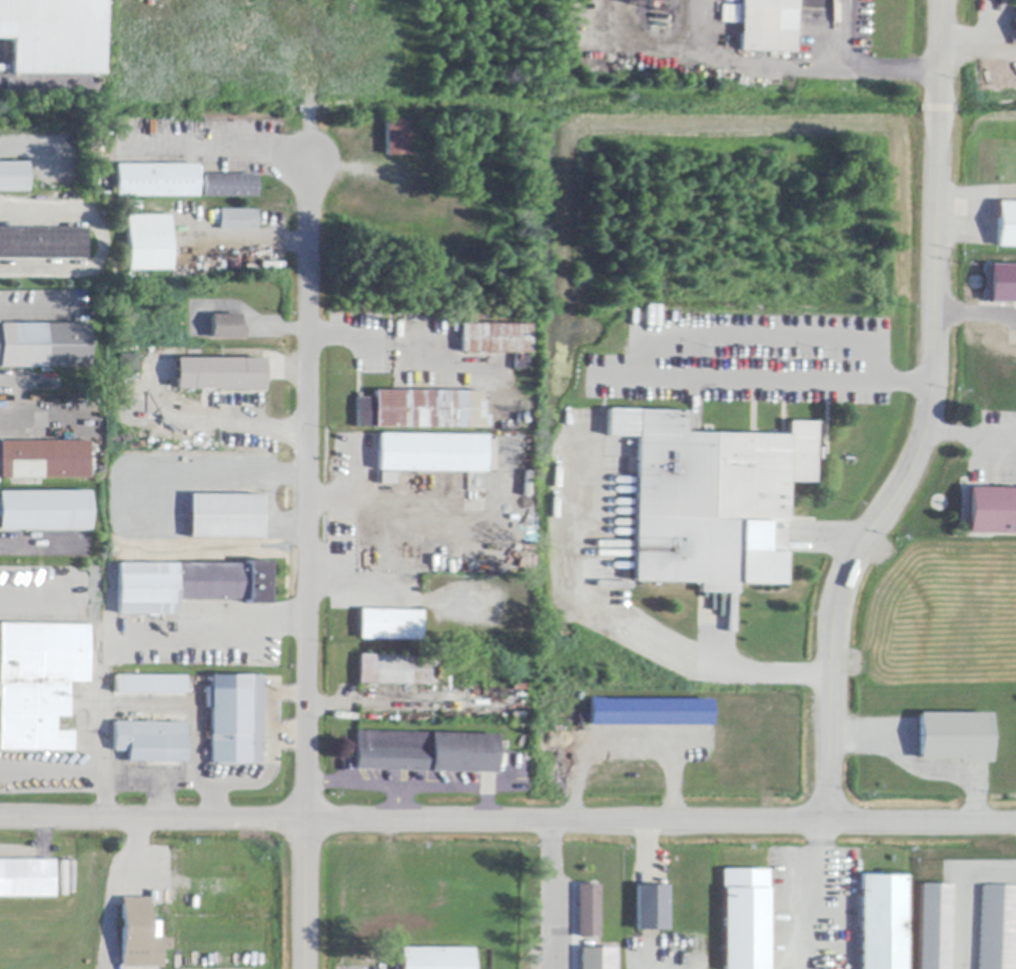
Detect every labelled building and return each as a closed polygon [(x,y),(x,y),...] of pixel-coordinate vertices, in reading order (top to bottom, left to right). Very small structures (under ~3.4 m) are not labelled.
[(11,39),(0,39),(0,0),(101,0),(101,75),(11,75),(11,39)] [(740,52),(741,0),(795,0),(794,53),(740,52)] [(737,5),(737,22),(721,22),(721,5),(737,5)] [(409,121),(409,155),(386,156),(385,121),(409,121)] [(26,192),(0,192),(0,163),(26,163),(26,192)] [(201,176),(201,182),(198,182),(198,197),(117,197),(117,165),(197,165),(197,168),(201,168),(201,176)] [(256,176),(256,198),(204,198),(204,176),(256,176)] [(998,203),(1015,203),(1015,247),(996,247),(998,203)] [(257,231),(220,231),(220,210),(257,211),(257,231)] [(172,269),(172,271),(129,271),(128,217),(171,216),(172,269)] [(87,260),(0,260),(0,229),(88,229),(87,260)] [(987,263),(987,302),(1015,303),(1015,264),(987,263)] [(246,339),(246,340),(240,340),(240,339),(211,339),(211,316),(241,316),(240,328),(246,328),(246,339)] [(462,324),(531,325),(531,354),(529,354),(528,370),(515,370),(515,354),(461,353),(462,324)] [(10,368),(0,368),(0,325),(89,326),(89,369),(24,368),(10,368)] [(138,356),(139,373),(120,374),(120,356),(138,356)] [(265,380),(265,392),(220,391),(220,390),(216,390),(201,390),(176,390),(176,381),(176,361),(176,360),(263,359),(263,380),(265,380)] [(395,392),(483,393),(483,429),(357,428),(358,398),(375,399),(375,392),(395,392)] [(691,434),(702,434),(750,435),(755,435),(780,436),(788,436),(788,432),(788,423),(818,423),(817,449),(822,449),(821,451),(821,455),(821,460),(816,460),(816,483),(787,483),(786,522),(784,522),(784,523),(783,553),(783,586),(737,585),(737,595),(700,594),(699,594),(699,583),(635,582),(634,582),(637,438),(608,437),(607,437),(608,410),(638,410),(638,412),(684,413),(684,434),(691,434)] [(379,435),(487,437),(486,473),(379,471),(379,435)] [(90,479),(42,480),(12,480),(1,480),(1,444),(90,442),(90,479)] [(393,484),(393,471),(379,471),(379,484),(393,484)] [(968,488),(1015,489),(1015,535),(967,534),(968,488)] [(90,530),(0,531),(0,493),(13,493),(43,493),(90,492),(90,530)] [(191,496),(263,496),(262,539),(191,539),(191,496)] [(269,605),(247,605),(247,602),(179,601),(179,616),(119,615),(120,564),(247,565),(247,562),(270,562),(269,605)] [(420,612),(422,612),(421,642),(360,640),(360,610),(420,612)] [(74,752),(0,751),(0,682),(1,625),(82,626),(90,626),(89,684),(69,684),(68,718),(55,718),(55,732),(74,732),(74,752)] [(429,684),(429,687),(359,685),(360,655),(430,657),(429,684)] [(262,677),(262,678),(261,765),(212,764),(213,708),(205,708),(205,697),(213,697),(213,678),(213,676),(262,677)] [(187,678),(187,694),(123,694),(123,677),(187,677),(187,678)] [(709,698),(588,699),(588,726),(710,725),(709,698)] [(988,763),(963,763),(963,760),(919,760),(918,718),(918,714),(990,714),(990,763),(988,763)] [(186,762),(129,762),(129,751),(114,751),(114,723),(187,724),(186,762)] [(497,754),(497,774),(356,771),(356,761),(357,733),(497,736),(497,754)] [(56,898),(0,897),(0,861),(56,861),(56,898)] [(768,871),(768,968),(724,968),(724,889),(722,889),(722,871),(768,871)] [(905,877),(904,968),(861,968),(861,892),(859,892),(859,875),(881,875),(881,877),(905,877)] [(949,886),(947,968),(917,968),(919,885),(949,886)] [(599,886),(598,938),(577,938),(578,886),(599,886)] [(637,887),(666,887),(666,931),(636,931),(636,887),(637,887)] [(1015,964),(1015,968),(978,968),(981,887),(1015,888),(1015,964)] [(151,906),(151,922),(151,939),(158,939),(172,939),(172,950),(163,950),(163,968),(162,968),(123,968),(123,906),(123,899),(151,899),(151,906)] [(578,947),(577,968),(613,968),(614,947),(578,947)] [(472,949),(471,968),(400,968),(400,967),(400,949),(472,949)] [(483,952),(481,968),(473,968),(475,951),(483,952)]
